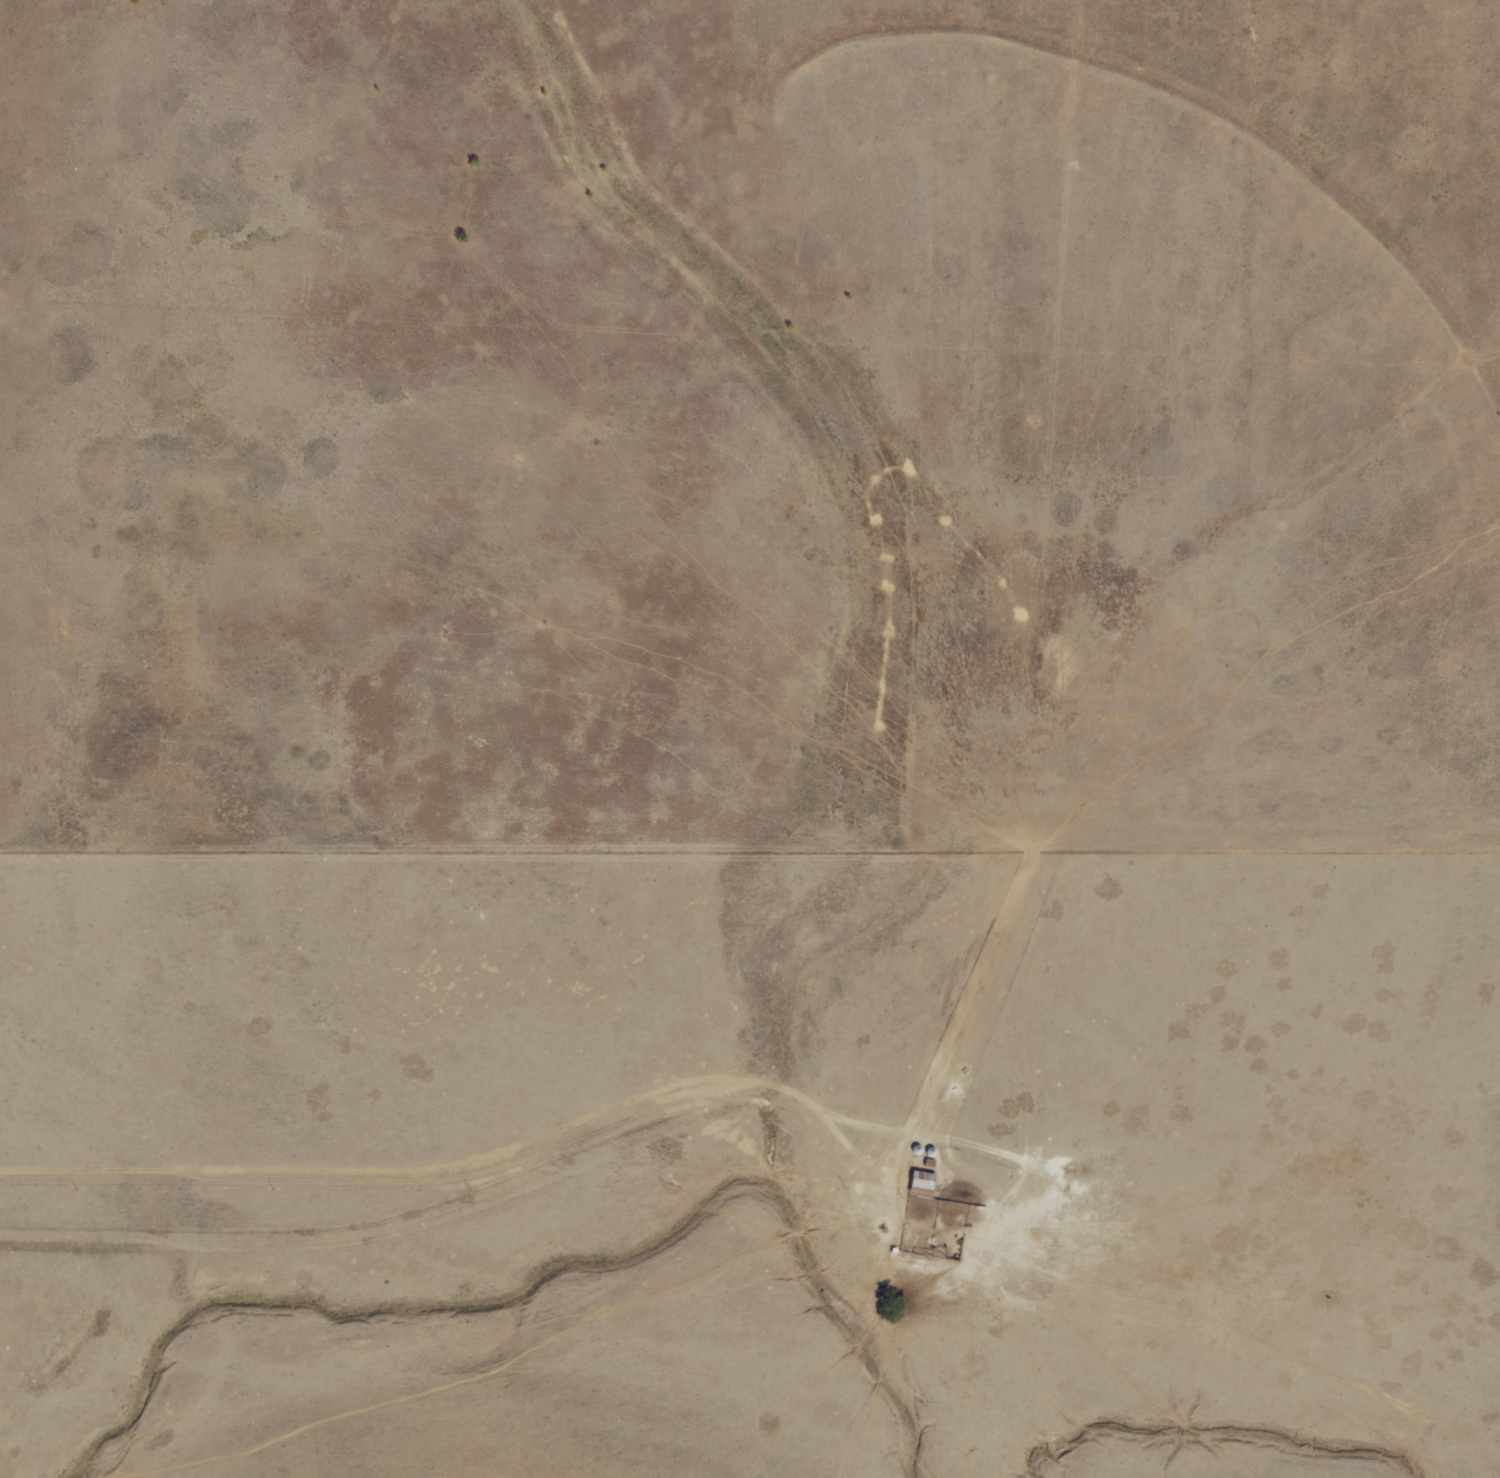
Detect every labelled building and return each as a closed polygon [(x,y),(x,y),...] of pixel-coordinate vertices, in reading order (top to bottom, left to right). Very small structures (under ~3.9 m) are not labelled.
[(930,1199),(934,1173),(911,1170),(907,1195),(930,1199)]
